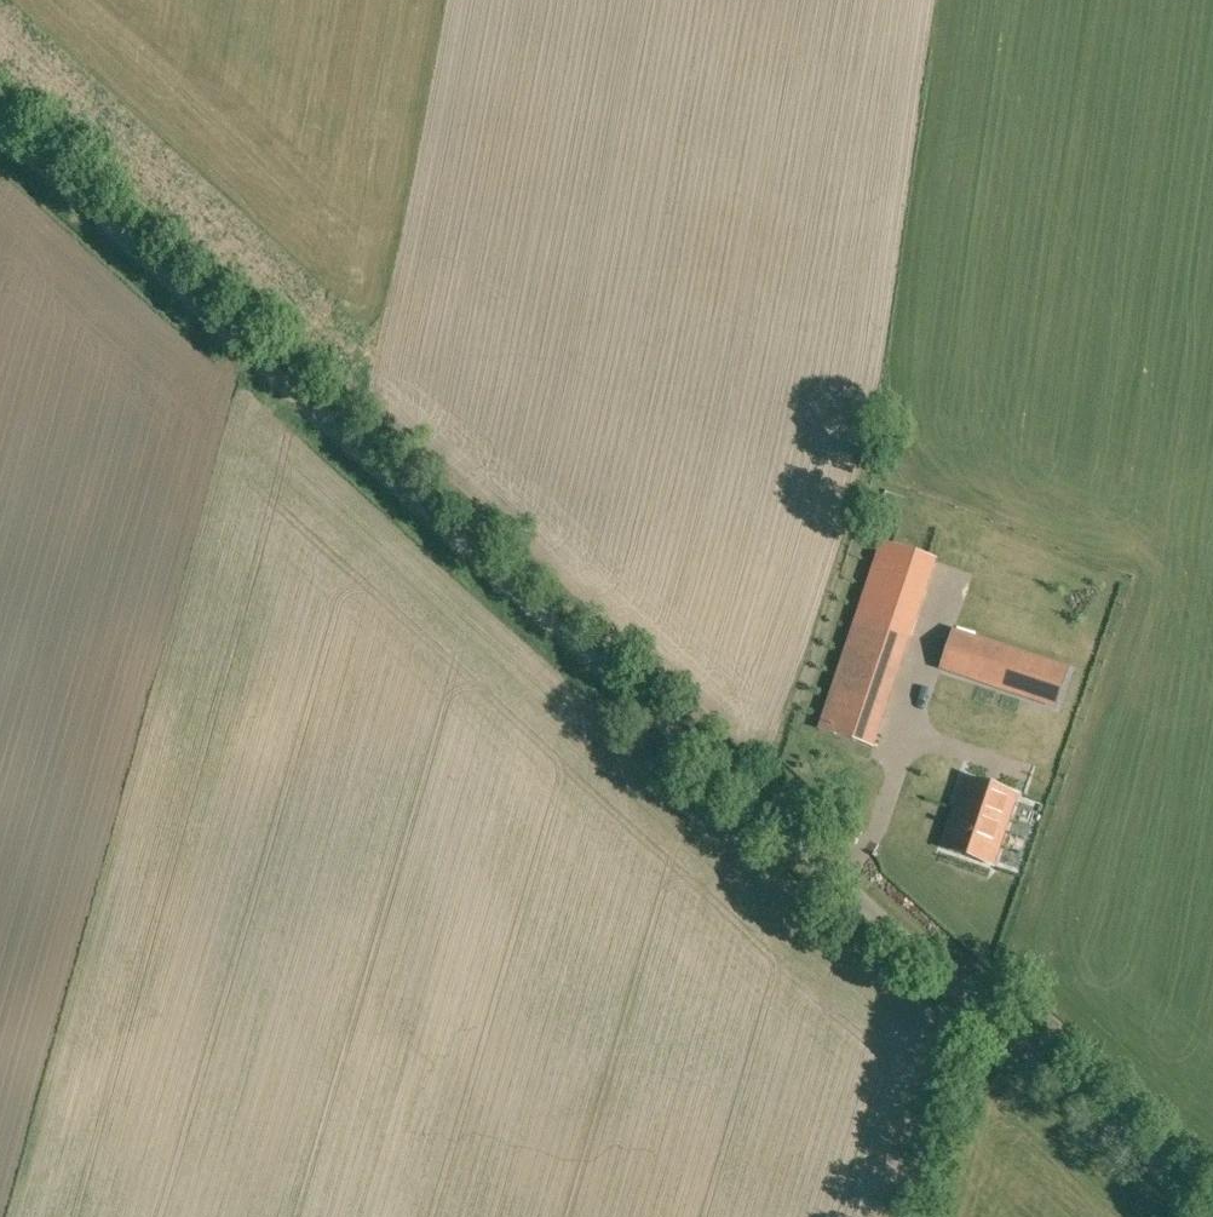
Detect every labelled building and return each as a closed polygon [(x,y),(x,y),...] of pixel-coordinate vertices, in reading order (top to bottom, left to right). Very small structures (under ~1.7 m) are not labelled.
[(874,748),(912,634),(856,615),(817,729),(874,748)] [(992,642),(979,681),(1056,707),(1069,668),(992,642)] [(991,865),(1016,795),(967,778),(943,848),(991,865)]
